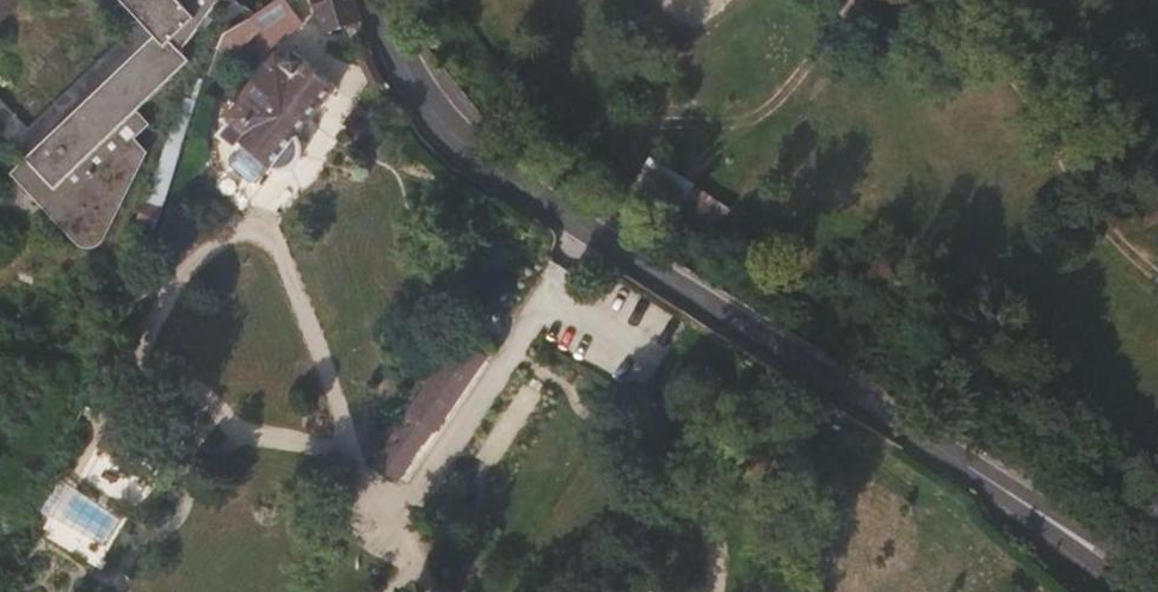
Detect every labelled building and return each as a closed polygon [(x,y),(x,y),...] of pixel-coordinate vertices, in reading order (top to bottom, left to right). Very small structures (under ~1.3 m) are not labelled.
[(189,62),(182,52),(221,0),(0,0),(0,131),(27,159),(12,173),(80,246),(89,248),(98,247),(106,242),(149,154),(136,139),(150,125),(139,112),(189,62)] [(226,37),(221,50),(234,55),(265,30),(276,43),(301,25),(288,6),(297,0),(280,0),(226,37)] [(353,0),(314,0),(325,33),(360,22),(353,0)] [(277,58),(224,122),(230,127),(221,137),(238,151),(242,145),(269,165),(276,169),(282,169),(289,168),(296,164),(299,160),(300,150),(296,137),(336,90),(292,52),(284,63),(277,58)] [(615,133),(593,170),(612,182),(611,187),(673,228),(681,226),(708,243),(731,210),(697,188),(698,181),(639,142),(635,145),(615,133)] [(179,167),(184,151),(165,145),(143,200),(146,201),(138,226),(157,232),(179,167)] [(433,431),(431,427),(478,355),(458,342),(374,465),(398,480),(433,431)] [(154,439),(117,415),(99,448),(122,462),(127,454),(141,462),(154,439)] [(114,518),(75,495),(63,515),(103,538),(114,518)]
